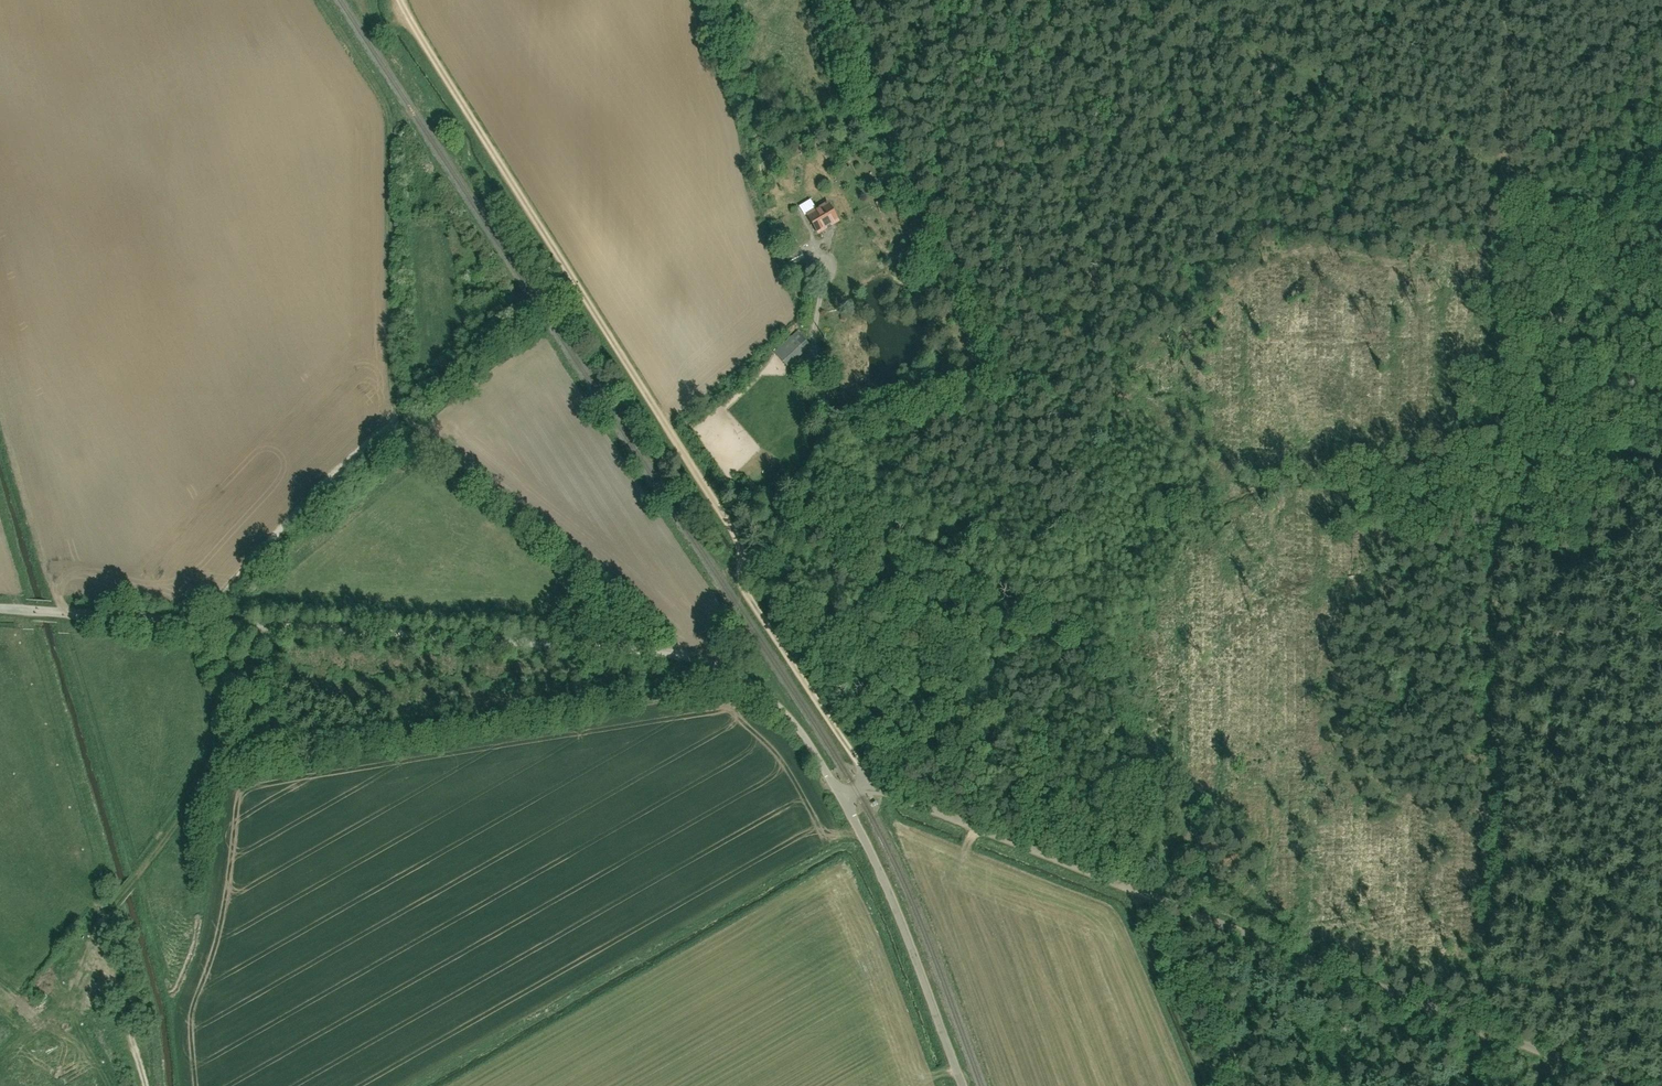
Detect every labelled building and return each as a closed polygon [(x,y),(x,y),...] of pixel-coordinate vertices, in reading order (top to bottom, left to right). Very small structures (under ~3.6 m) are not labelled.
[(828,207),(809,218),(820,235),(839,223),(828,207)] [(775,351),(790,367),(813,346),(797,330),(775,351)]
